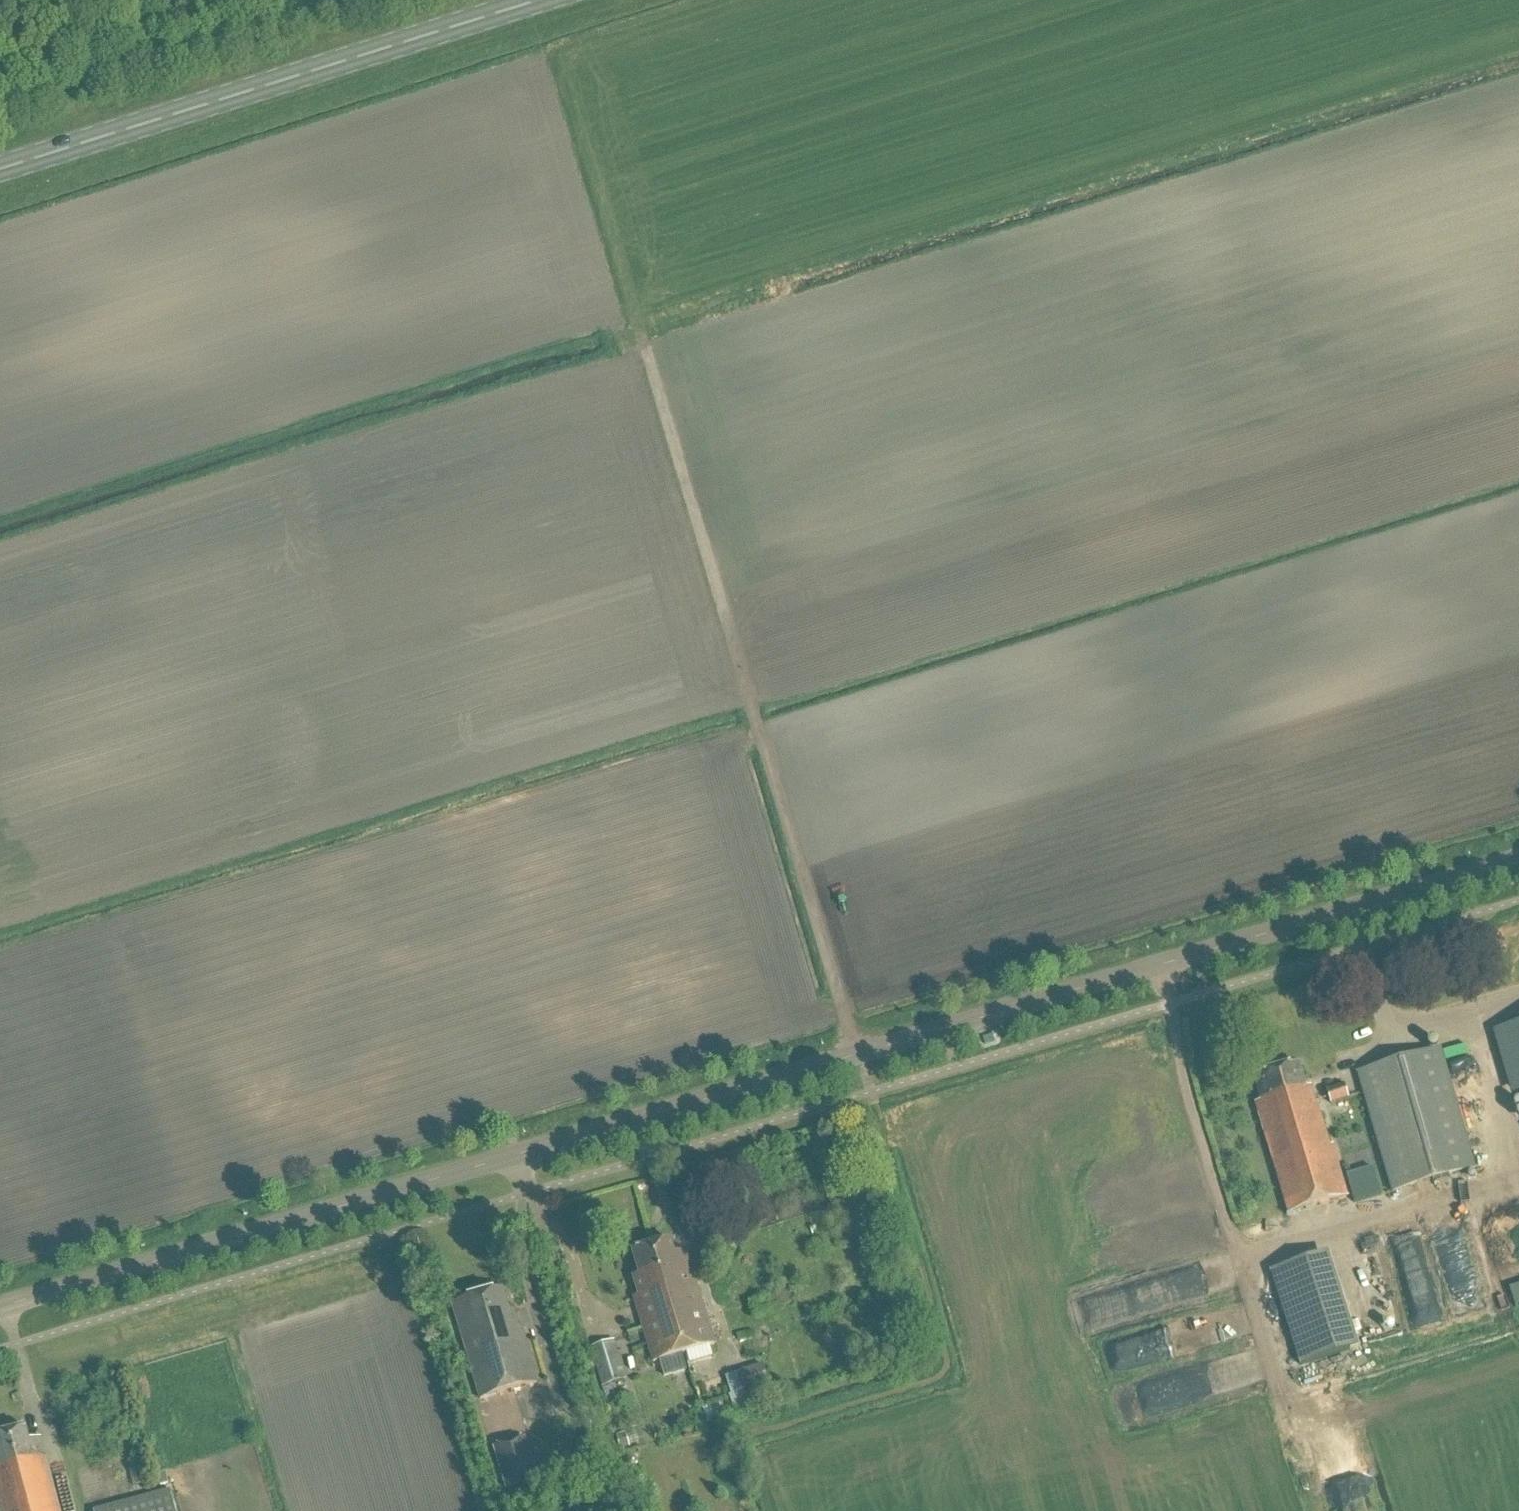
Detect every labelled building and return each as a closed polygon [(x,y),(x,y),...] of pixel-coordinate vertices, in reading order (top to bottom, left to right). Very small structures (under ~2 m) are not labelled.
[(1502,1031),(1518,1088),(1518,1026),(1502,1031)] [(1440,1051),(1357,1075),(1392,1194),(1474,1170),(1440,1051)] [(1333,1203),(1348,1199),(1346,1189),(1333,1147),(1330,1148),(1317,1105),(1315,1105),(1311,1089),(1305,1090),(1298,1066),(1254,1079),(1261,1103),(1256,1105),(1288,1216),(1333,1203)] [(1331,1106),(1349,1100),(1344,1086),(1326,1092),(1331,1106)] [(1381,1198),(1373,1169),(1346,1177),(1350,1188),(1355,1205),(1376,1199),(1381,1198)] [(685,1355),(688,1363),(714,1355),(712,1347),(716,1346),(687,1252),(675,1256),(671,1242),(653,1247),(660,1272),(659,1273),(685,1355)] [(654,1364),(685,1355),(659,1273),(660,1272),(653,1247),(633,1253),(640,1277),(634,1279),(639,1297),(634,1299),(645,1336),(654,1364)] [(1270,1273),(1301,1368),(1360,1349),(1329,1254),(1270,1273)] [(510,1314),(503,1291),(453,1305),(481,1401),(539,1385),(522,1328),(519,1329),(514,1312),(510,1314)] [(614,1344),(589,1351),(600,1390),(627,1382),(614,1344)] [(762,1367),(743,1372),(742,1372),(749,1395),(768,1389),(762,1367)] [(711,1408),(715,1423),(731,1419),(727,1404),(711,1408)] [(26,1431),(0,1438),(0,1508),(1,1510),(60,1510),(41,1439),(29,1442),(26,1431)] [(617,1438),(621,1452),(630,1449),(626,1435),(617,1438)] [(494,1448),(506,1492),(539,1482),(526,1439),(494,1448)] [(103,1510),(176,1510),(171,1493),(103,1510)]
